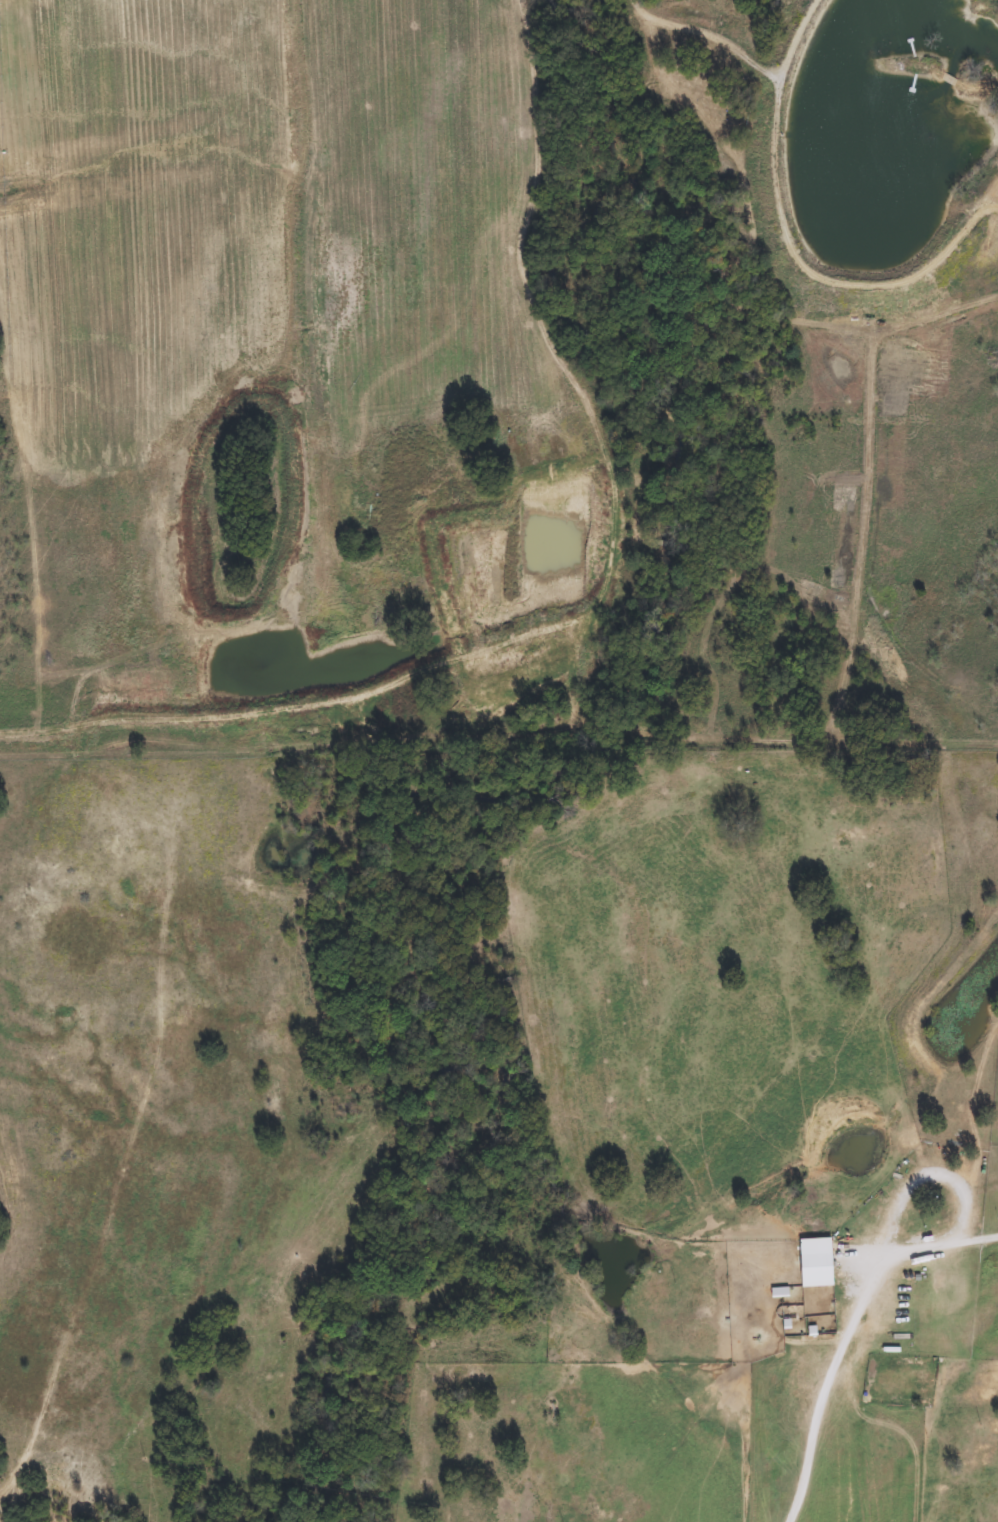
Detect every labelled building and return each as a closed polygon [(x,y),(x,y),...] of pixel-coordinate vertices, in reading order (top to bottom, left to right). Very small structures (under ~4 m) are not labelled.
[(798,1239),(800,1288),(831,1287),(830,1238),(798,1239)]
